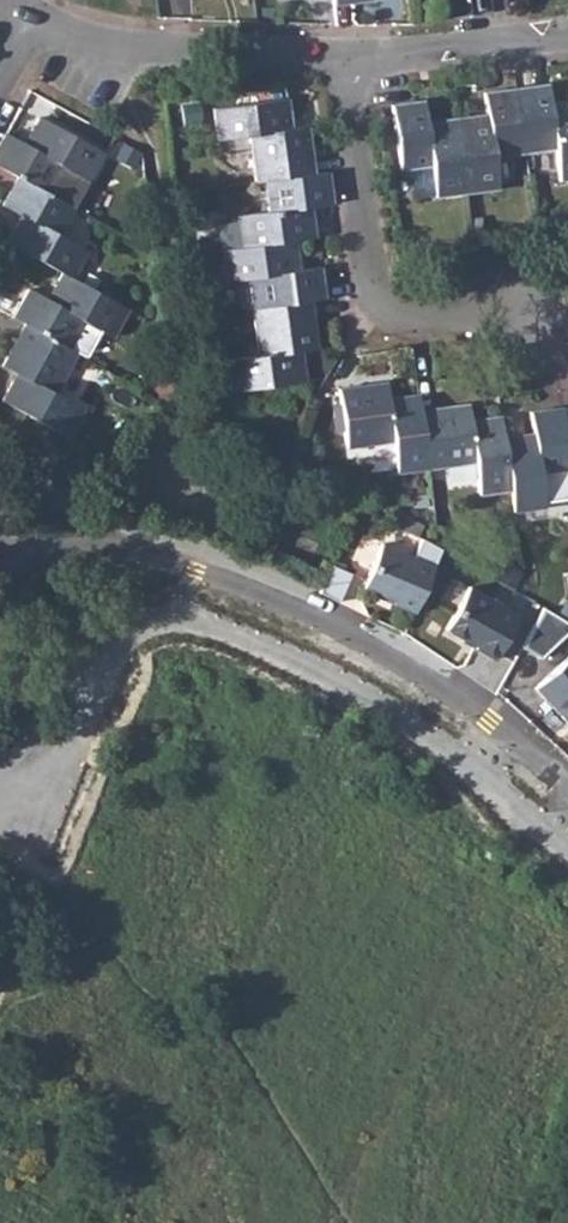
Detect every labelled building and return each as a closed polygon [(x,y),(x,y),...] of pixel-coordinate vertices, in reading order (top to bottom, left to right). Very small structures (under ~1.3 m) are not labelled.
[(557,179),(567,177),(567,101),(548,104),(545,83),(512,87),(521,151),(553,146),(557,179)] [(454,116),(464,192),(496,187),(492,154),(521,151),(512,87),(482,91),(484,112),(454,116)] [(261,180),(311,173),(304,126),(288,129),(284,99),(211,110),(215,139),(246,135),(253,181),(261,180)] [(434,194),(434,196),(464,192),(454,116),(424,120),(423,101),(390,105),(399,168),(408,166),(430,164),(434,194)] [(48,203),(63,175),(91,190),(106,163),(41,128),(26,155),(6,144),(0,155),(0,177),(19,188),(48,203)] [(430,164),(408,166),(412,190),(419,196),(434,194),(430,164)] [(261,180),(266,214),(234,219),(215,221),(219,250),(239,247),(293,239),(314,236),(309,207),(330,204),(325,172),(311,173),(261,180)] [(66,282),(76,287),(91,259),(63,244),(77,218),(48,203),(19,188),(5,214),(25,224),(9,252),(66,282)] [(251,276),(255,307),(308,299),(323,297),(318,266),(297,268),(293,239),(239,247),(219,250),(223,280),(251,276)] [(105,339),(118,347),(133,318),(76,287),(66,282),(52,309),(33,299),(17,328),(28,333),(74,359),(79,361),(90,367),(105,339)] [(314,349),(308,299),(255,307),(247,308),(254,358),(223,362),(227,393),(301,382),(297,351),(314,349)] [(74,359),(28,333),(6,375),(20,383),(6,410),(70,444),(86,416),(57,401),(79,361),(74,359)] [(390,439),(394,470),(426,466),(418,409),(415,392),(384,397),(382,381),(335,388),(342,446),(390,439)] [(477,492),(505,487),(498,438),(495,415),(465,420),(463,402),(418,409),(426,466),(472,458),(477,492)] [(508,511),(537,506),(536,494),(567,489),(565,470),(562,444),(556,408),(523,413),(526,434),(498,438),(505,487),(508,511)] [(390,599),(389,602),(411,611),(438,549),(419,539),(411,557),(379,543),(360,586),(390,599)] [(468,585),(444,627),(474,644),(472,647),(492,658),(517,614),(468,585)] [(519,647),(539,658),(567,632),(567,627),(543,607),(519,647)] [(567,727),(567,654),(532,688),(567,727)]
